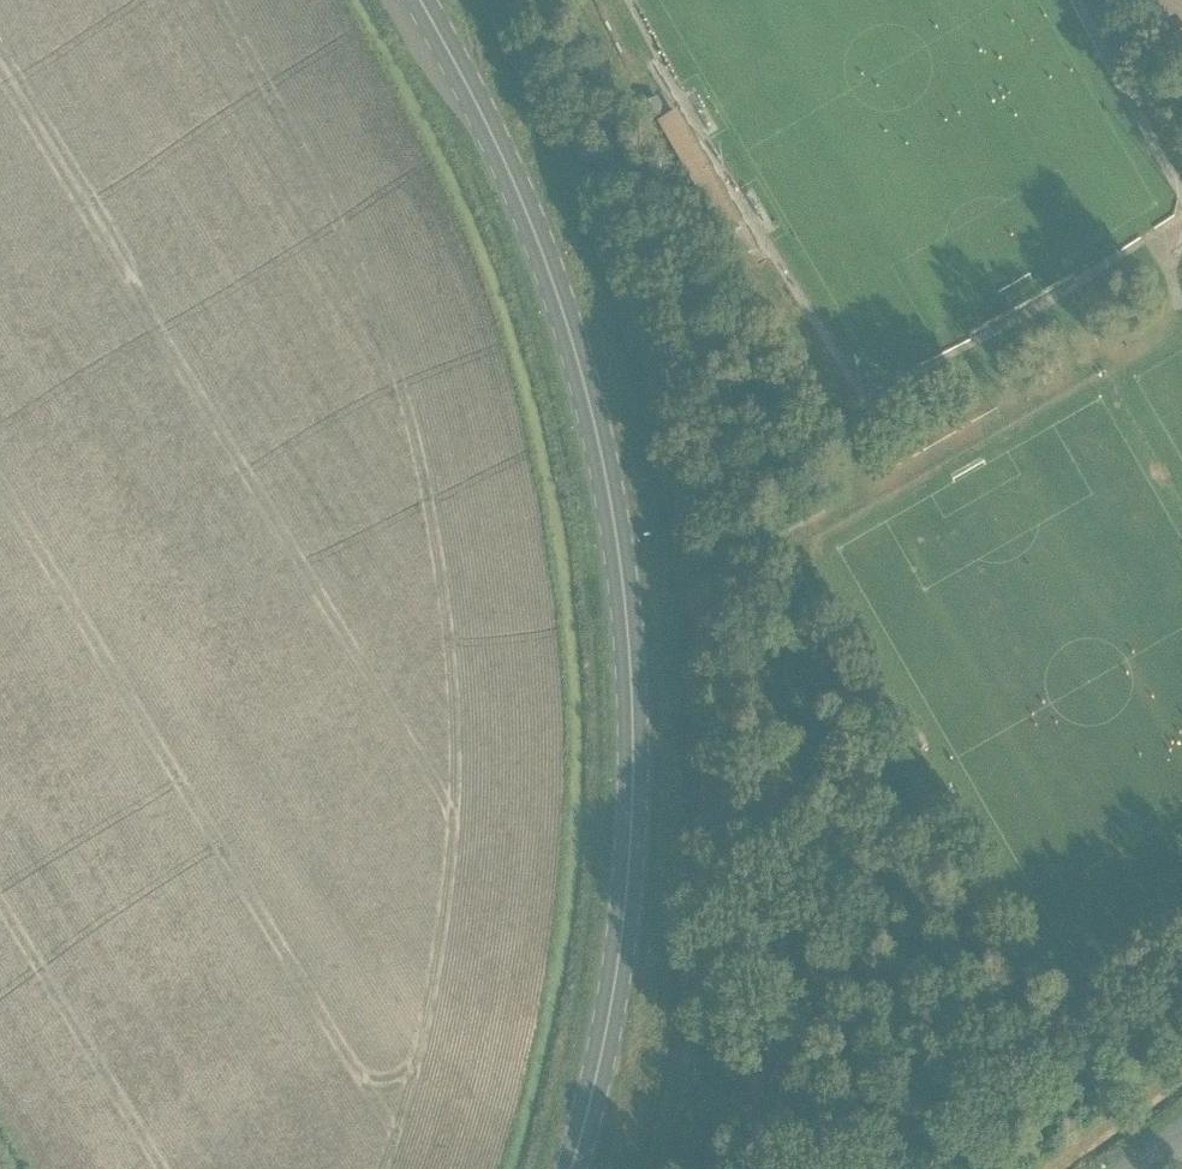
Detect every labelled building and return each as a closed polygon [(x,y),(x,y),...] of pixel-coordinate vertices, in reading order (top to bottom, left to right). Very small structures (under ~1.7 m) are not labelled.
[(667,113),(658,98),(640,109),(649,124),(667,113)] [(677,114),(659,124),(725,238),(742,228),(677,114)]
